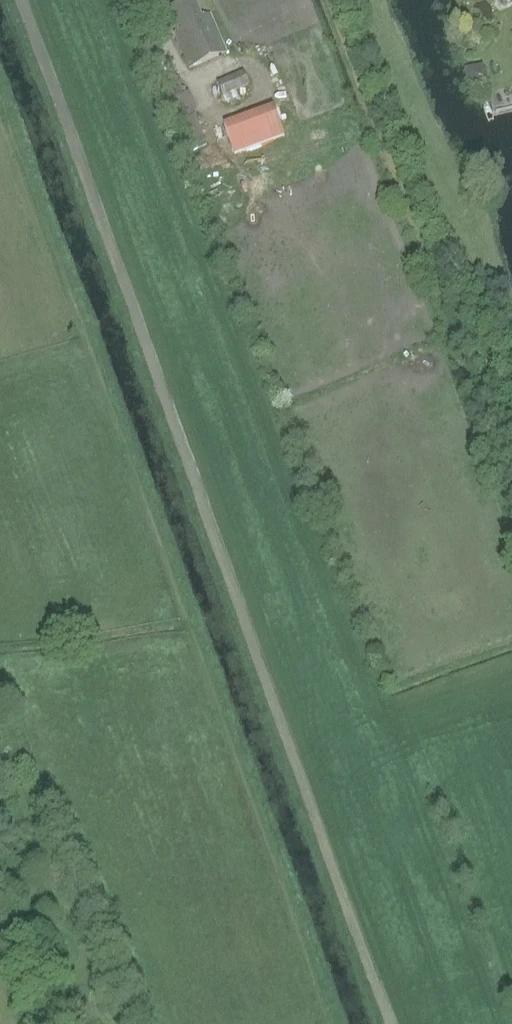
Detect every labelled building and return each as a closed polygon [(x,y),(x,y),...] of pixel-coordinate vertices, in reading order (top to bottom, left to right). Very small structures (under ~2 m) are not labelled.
[(225,52),(209,13),(201,17),(194,0),(186,0),(167,8),(177,32),(174,33),(189,68),(225,52)] [(223,96),(249,85),(243,71),(217,82),(223,96)] [(197,114),(188,94),(183,96),(174,76),(161,82),(178,122),(197,114)]
